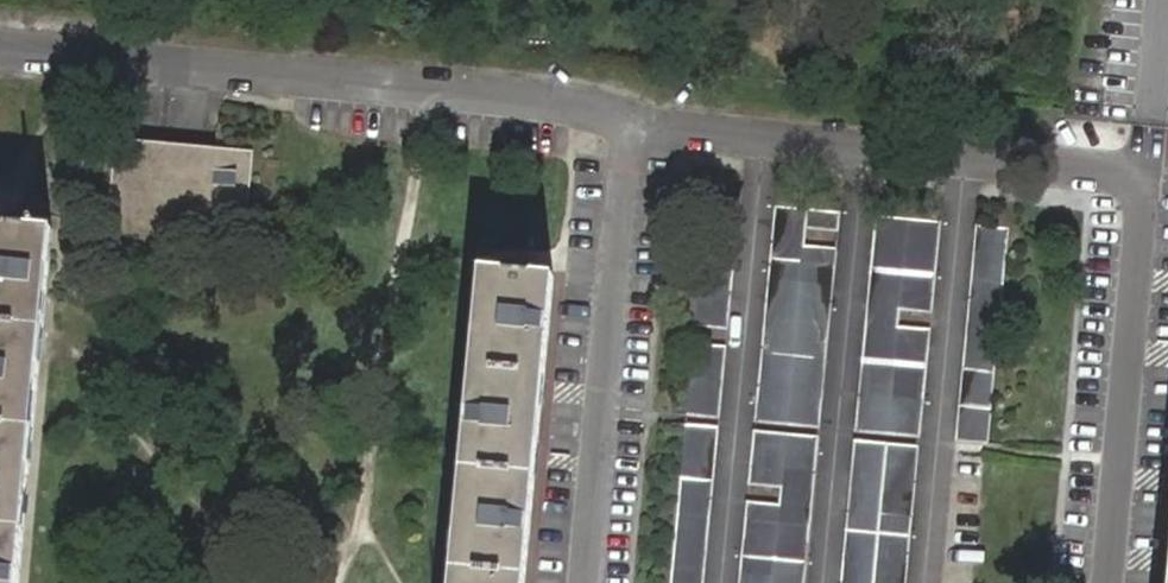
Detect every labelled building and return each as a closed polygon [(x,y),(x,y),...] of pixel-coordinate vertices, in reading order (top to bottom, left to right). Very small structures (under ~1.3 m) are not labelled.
[(113,142),(100,248),(240,263),(252,157),(113,142)] [(726,338),(739,212),(705,208),(694,336),(726,338)] [(838,241),(840,222),(772,215),(752,431),(818,436),(836,258),(804,254),(805,237),(838,241)] [(49,231),(0,226),(0,582),(18,582),(49,231)] [(930,323),(940,232),(873,226),(852,441),(917,447),(928,341),(896,338),(898,319),(930,323)] [(989,408),(1003,229),(971,227),(958,405),(989,408)] [(453,582),(526,582),(553,286),(481,278),(453,582)] [(692,353),(685,424),(717,427),(725,356),(692,353)] [(985,440),(987,410),(958,408),(956,438),(985,440)] [(685,433),(671,582),(703,582),(717,437),(685,433)] [(739,582),(805,582),(818,446),(752,439),(739,582)] [(884,453),(852,450),(839,582),(872,582),(884,457),(884,453)] [(873,582),(905,582),(916,460),(884,457),(873,582)]
